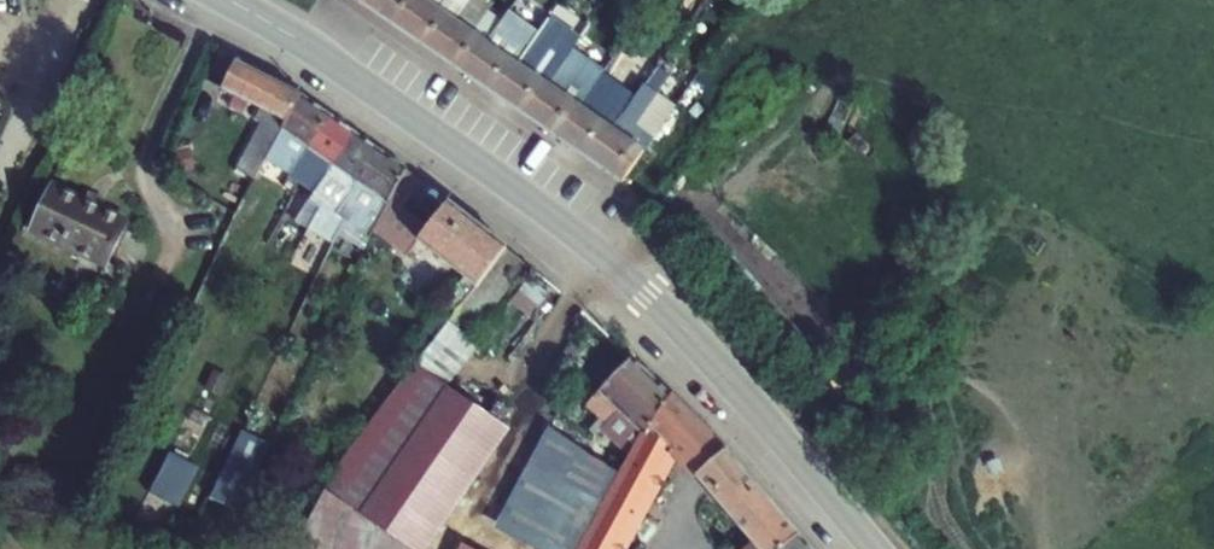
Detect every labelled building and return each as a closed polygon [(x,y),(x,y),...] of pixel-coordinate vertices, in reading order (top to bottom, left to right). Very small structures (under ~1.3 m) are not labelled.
[(359,6),(394,29),(405,12),(414,18),(425,0),(363,0),(359,6)] [(394,29),(425,49),(436,33),(447,40),(458,21),(468,6),(458,0),(425,0),(414,18),(405,12),(394,29)] [(425,49),(460,71),(470,54),(478,60),(490,42),(477,34),(494,7),(484,0),(472,0),(472,1),(468,6),(458,21),(447,40),(436,33),(425,49)] [(502,21),(490,42),(478,60),(470,54),(460,71),(491,91),(501,75),(512,81),(523,64),(536,44),(526,37),(502,21)] [(536,44),(523,64),(555,86),(569,65),(558,58),(536,44)] [(303,96),(238,62),(223,93),(264,116),(237,169),(257,179),(268,159),(270,156),(303,96)] [(555,86),(523,64),(512,81),(501,75),(491,91),(522,112),(533,95),(545,103),(555,86)] [(590,80),(569,65),(555,86),(586,106),(599,85),(590,80)] [(555,135),(588,158),(600,139),(610,145),(633,108),(624,102),(599,85),(586,106),(575,122),(566,117),(555,135)] [(656,97),(635,85),(624,102),(633,108),(610,145),(600,139),(588,158),(627,186),(656,140),(637,128),(656,97)] [(555,86),(545,103),(533,95),(522,112),(555,135),(566,117),(575,122),(586,106),(555,86)] [(270,156),(268,159),(289,174),(307,150),(332,118),(303,96),(270,156)] [(332,118),(307,150),(289,174),(298,181),(299,182),(314,193),(332,168),(356,135),(332,118)] [(332,168),(314,193),(317,196),(339,215),(346,204),(354,194),(382,154),(356,135),(332,168)] [(342,218),(372,241),(406,174),(407,172),(382,154),(354,194),(346,204),(339,215),(342,218)] [(423,186),(406,174),(376,233),(412,257),(413,256),(422,244),(431,232),(405,214),(423,186)] [(98,263),(118,219),(45,185),(25,227),(98,263)] [(431,232),(422,244),(441,259),(462,276),(450,293),(464,304),(506,249),(451,206),(431,232)] [(652,377),(632,357),(602,389),(622,408),(652,377)] [(381,481),(451,522),(510,432),(443,387),(420,372),(357,466),(381,481)] [(671,394),(652,377),(622,408),(646,431),(671,394)] [(622,408),(602,389),(586,405),(600,419),(589,431),(595,436),(622,408)] [(671,394),(646,431),(622,475),(582,548),(620,548),(672,452),(698,477),(728,452),(671,394)] [(542,548),(582,548),(622,475),(549,428),(497,525),(542,548)] [(212,500),(246,512),(275,445),(244,433),(212,500)] [(185,506),(206,464),(175,449),(155,491),(185,506)] [(711,493),(741,468),(728,452),(698,477),(711,493)] [(451,522),(381,481),(357,466),(334,501),(313,548),(433,548),(451,522)] [(711,493),(755,545),(751,548),(781,548),(798,535),(741,468),(711,493)] [(798,535),(781,548),(810,548),(798,535)]
